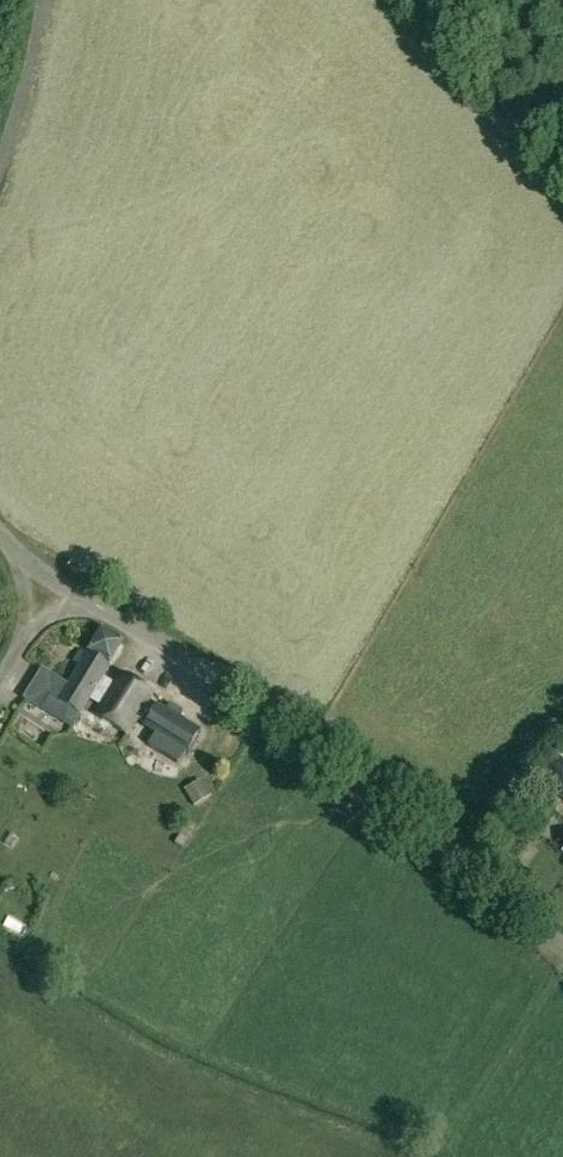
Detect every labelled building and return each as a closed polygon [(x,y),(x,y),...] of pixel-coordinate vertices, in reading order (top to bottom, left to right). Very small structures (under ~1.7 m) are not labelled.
[(39,668),(23,695),(32,701),(61,719),(67,708),(80,715),(81,716),(90,702),(99,707),(93,716),(126,736),(136,720),(160,735),(152,747),(179,764),(187,751),(197,734),(176,721),(181,713),(168,705),(163,713),(146,703),(151,695),(119,675),(111,687),(103,682),(110,669),(88,655),(68,686),(49,674),(39,668)] [(538,782),(562,801),(562,763),(556,758),(538,782)] [(196,773),(183,779),(191,797),(204,791),(196,773)]
